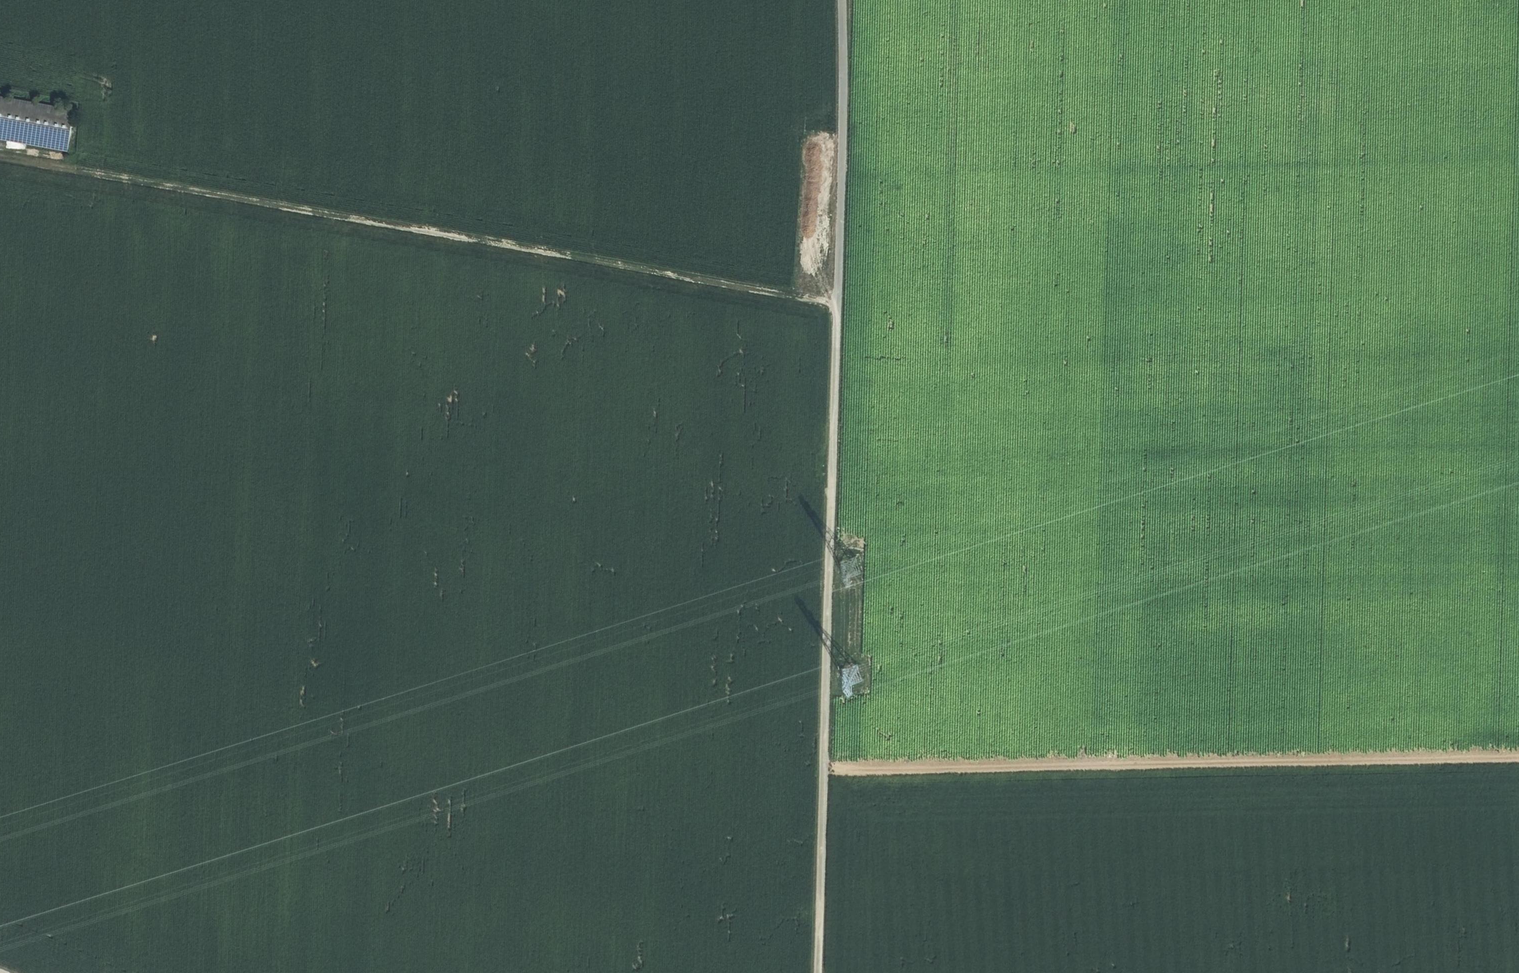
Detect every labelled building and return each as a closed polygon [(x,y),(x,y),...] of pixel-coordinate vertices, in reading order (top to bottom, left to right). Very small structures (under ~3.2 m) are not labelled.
[(68,149),(76,109),(0,96),(0,137),(68,149)]
